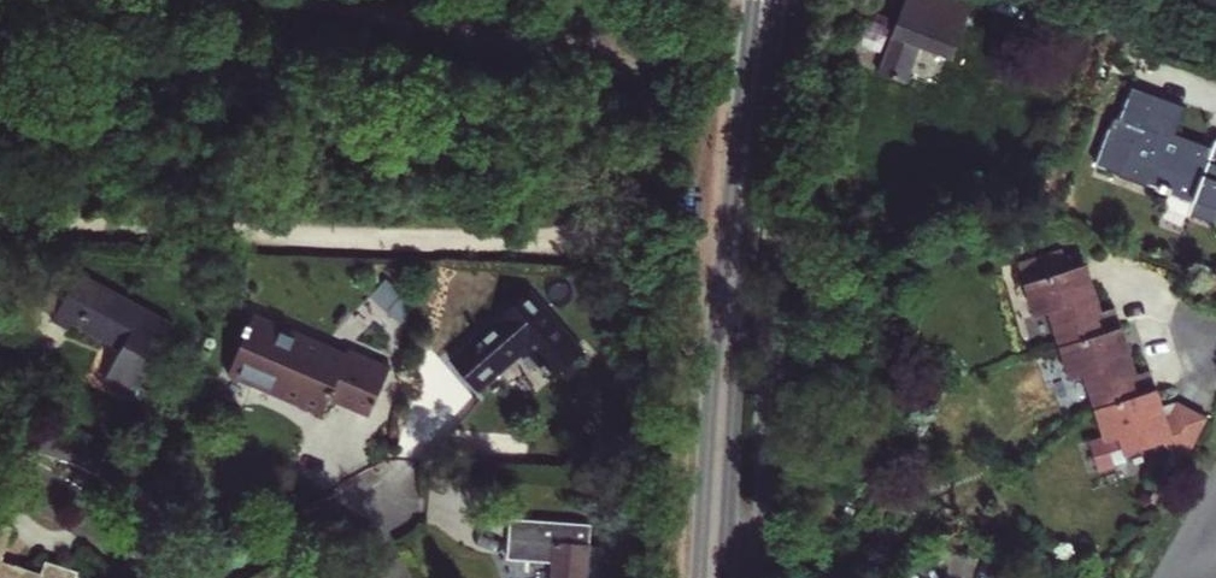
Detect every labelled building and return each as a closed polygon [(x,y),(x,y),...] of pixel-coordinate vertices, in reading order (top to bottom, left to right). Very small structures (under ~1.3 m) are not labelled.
[(881,71),(910,83),(925,46),(956,58),(976,5),(965,0),(908,0),(881,71)] [(1215,222),(1215,147),(1176,131),(1186,107),(1135,87),(1123,117),(1118,115),(1099,163),(1174,193),(1170,203),(1215,222)] [(1106,302),(1095,272),(1090,274),(1088,266),(1093,262),(1092,257),(1076,261),(1071,241),(1026,254),(1042,303),(1053,300),(1066,338),(1120,321),(1126,319),(1120,298),(1106,302)] [(40,302),(56,310),(77,271),(61,263),(40,302)] [(174,316),(79,266),(77,271),(56,310),(53,316),(70,324),(73,319),(123,346),(106,378),(134,393),(174,316)] [(481,326),(453,351),(482,383),(509,359),(536,388),(582,346),(529,286),(500,310),(503,314),(485,330),(481,326)] [(300,398),(323,408),(330,393),(368,409),(390,362),(351,344),(348,348),(256,307),(233,359),(256,369),(252,378),(283,392),(285,387),(301,395),(300,398)] [(1131,335),(1126,319),(1120,321),(1125,337),(1131,335)] [(1141,365),(1131,335),(1125,337),(1120,321),(1066,338),(1075,366),(1086,365),(1098,402),(1150,385),(1160,382),(1154,363),(1141,365)] [(1155,399),(1164,396),(1160,382),(1150,385),(1155,399)] [(1169,433),(1192,442),(1209,407),(1175,393),(1164,396),(1155,399),(1150,385),(1098,402),(1107,432),(1093,437),(1102,466),(1131,458),(1128,447),(1169,433)] [(510,515),(509,554),(553,556),(552,577),(587,577),(590,519),(510,515)] [(16,560),(14,565),(1,561),(13,523),(0,518),(0,577),(75,577),(79,566),(47,556),(43,568),(16,560)]
